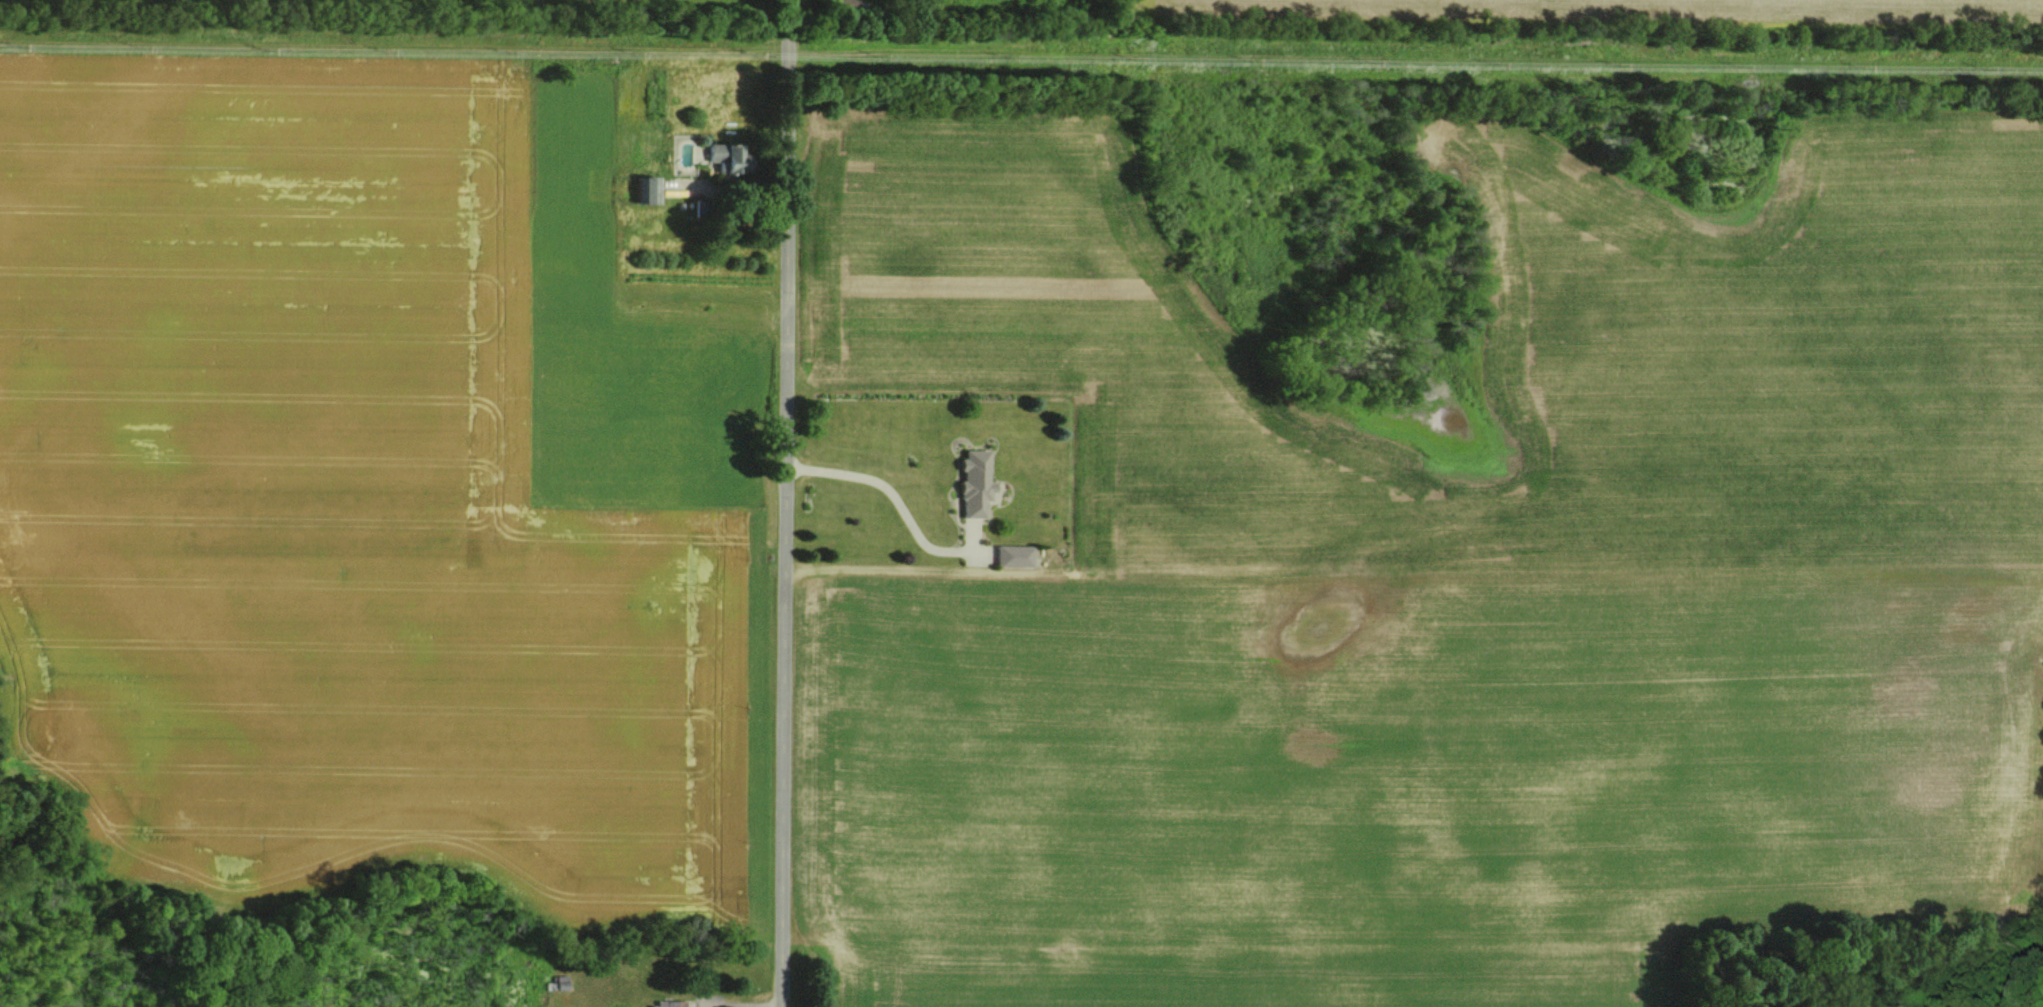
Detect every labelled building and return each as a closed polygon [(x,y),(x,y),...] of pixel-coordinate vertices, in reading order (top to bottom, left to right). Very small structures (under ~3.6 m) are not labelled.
[(702,144),(702,161),(713,161),(713,172),(732,172),(732,145),(702,144)] [(629,203),(651,204),(651,177),(630,176),(629,203)] [(982,451),(958,451),(958,459),(955,459),(955,518),(979,518),(979,501),(987,501),(987,481),(982,481),(982,451)] [(991,567),(1025,568),(1026,546),(992,545),(991,567)]
